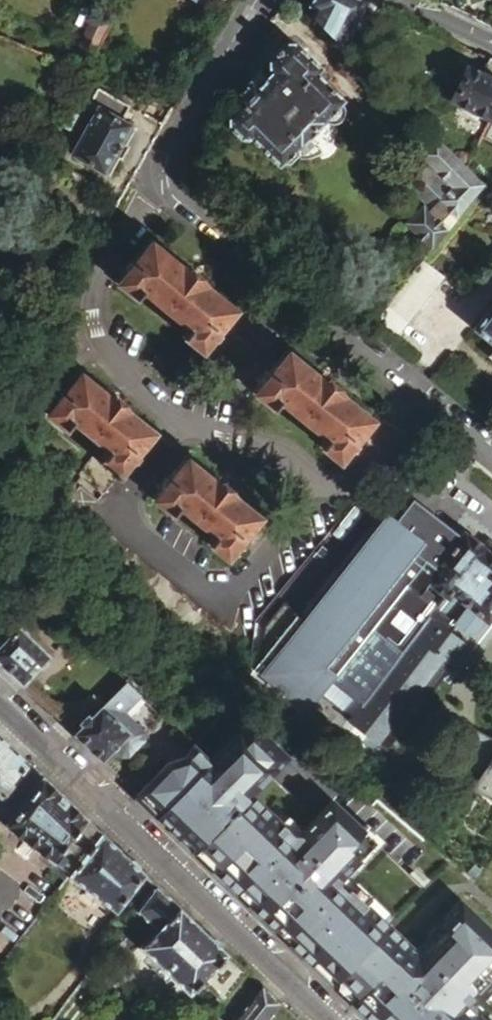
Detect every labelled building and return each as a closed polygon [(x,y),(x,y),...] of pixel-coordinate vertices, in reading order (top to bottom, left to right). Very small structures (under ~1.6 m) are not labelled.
[(343,49),(349,49),(352,43),(347,39),(367,0),(310,0),(307,5),(312,8),(309,15),(343,49)] [(73,55),(89,63),(112,19),(96,11),(73,55)] [(271,71),(272,72),(254,89),(249,83),(246,83),(234,96),(234,98),(240,104),(227,117),(229,129),(242,142),(250,141),(278,169),(325,121),(325,122),(328,124),(331,124),(335,124),(337,124),(340,122),(342,120),(343,119),(344,114),(344,112),(344,110),(342,107),(341,105),(343,103),(316,74),(322,67),(301,47),(296,43),(294,42),(291,41),(288,42),(286,42),(285,43),(283,44),(273,54),(270,57),(269,58),(269,59),(269,60),(268,61),(268,62),(268,63),(268,64),(268,65),(269,66),(269,67),(269,68),(270,69),(270,70),(271,71)] [(489,58),(482,73),(468,67),(451,102),(489,120),(491,113),(491,60),(489,58)] [(111,161),(136,174),(148,153),(123,139),(130,127),(121,121),(129,107),(99,90),(90,105),(98,110),(71,157),(103,174),(111,161)] [(456,218),(483,185),(481,184),(436,139),(423,151),(424,159),(429,164),(453,187),(440,199),(440,203),(456,218)] [(425,209),(446,230),(453,222),(456,218),(440,203),(440,199),(453,187),(429,164),(406,187),(425,209)] [(406,225),(430,250),(446,230),(425,209),(421,209),(406,225)] [(193,271),(152,238),(126,271),(121,266),(117,270),(123,276),(116,284),(135,300),(142,291),(189,329),(182,337),(201,353),(237,308),(206,282),(193,271)] [(420,262),(374,319),(393,336),(440,279),(420,262)] [(198,265),(193,271),(206,282),(212,275),(211,268),(206,264),(198,265)] [(266,301),(261,307),(266,311),(271,304),(266,301)] [(286,314),(285,311),(276,304),(271,304),(266,311),(261,307),(240,333),(265,353),(285,327),(279,322),(286,314)] [(491,344),(491,305),(473,329),(491,344)] [(319,373),(289,349),(289,348),(252,394),(271,410),(279,401),(325,438),(318,447),(339,463),(346,454),(351,459),(355,454),(349,449),(375,418),(333,384),(319,373)] [(324,366),(319,373),(333,384),(338,377),(337,370),(331,365),(324,366)] [(101,458),(120,473),(120,474),(126,467),(132,471),(136,465),(131,461),(154,432),(124,407),(110,396),(80,372),(46,414),(65,430),(71,423),(106,451),(101,458)] [(113,392),(110,396),(124,407),(127,403),(127,396),(120,391),(113,392)] [(95,453),(77,477),(101,497),(120,473),(101,458),(95,453)] [(216,481),(186,457),(162,486),(156,481),(151,487),(157,492),(151,499),(170,514),(176,507),(210,535),(204,542),(226,560),(233,552),(238,557),(243,550),(238,546),(260,517),(230,492),(216,481)] [(221,474),(216,481),(230,492),(235,485),(234,477),(228,473),(221,474)] [(461,536),(413,499),(395,521),(388,516),(283,647),(283,646),(261,674),(303,707),(325,679),(405,580),(408,582),(417,589),(416,591),(425,598),(432,590),(424,584),(428,579),(435,570),(444,560),(442,558),(461,536)] [(435,570),(428,579),(444,592),(433,604),(461,627),(472,626),(480,616),(483,619),(491,608),(491,558),(481,548),(479,546),(481,544),(480,542),(471,533),(470,533),(467,536),(464,533),(461,536),(442,558),(444,560),(435,570)] [(489,544),(487,544),(486,544),(484,545),(481,548),(491,558),(491,546),(489,544)] [(328,682),(346,696),(425,598),(416,591),(417,589),(408,582),(405,580),(325,679),(328,682)] [(469,646),(427,615),(348,722),(378,744),(442,658),(453,666),(469,646)] [(18,622),(0,642),(0,665),(21,685),(50,654),(18,622)] [(148,703),(124,680),(101,703),(89,716),(86,714),(78,722),(81,725),(72,734),(101,762),(112,750),(119,756),(127,756),(142,740),(143,731),(132,721),(148,703)] [(0,735),(0,797),(28,761),(0,735)] [(487,1017),(491,1011),(491,927),(460,902),(414,956),(385,932),(394,918),(343,875),(361,843),(331,816),(293,837),(247,796),(282,763),(250,739),(208,788),(186,773),(170,776),(144,805),(369,1019),(490,1019),(487,1017)] [(468,786),(491,798),(491,746),(481,768),(468,786)] [(0,797),(0,805),(10,813),(4,820),(53,857),(54,856),(70,869),(100,829),(28,761),(0,797)] [(144,872),(100,829),(70,869),(69,871),(117,907),(144,872)] [(154,882),(135,908),(154,927),(138,944),(188,992),(201,979),(222,1000),(246,969),(154,882)] [(278,1000),(261,984),(236,1018),(218,1005),(207,1019),(263,1019),(278,1000)]
